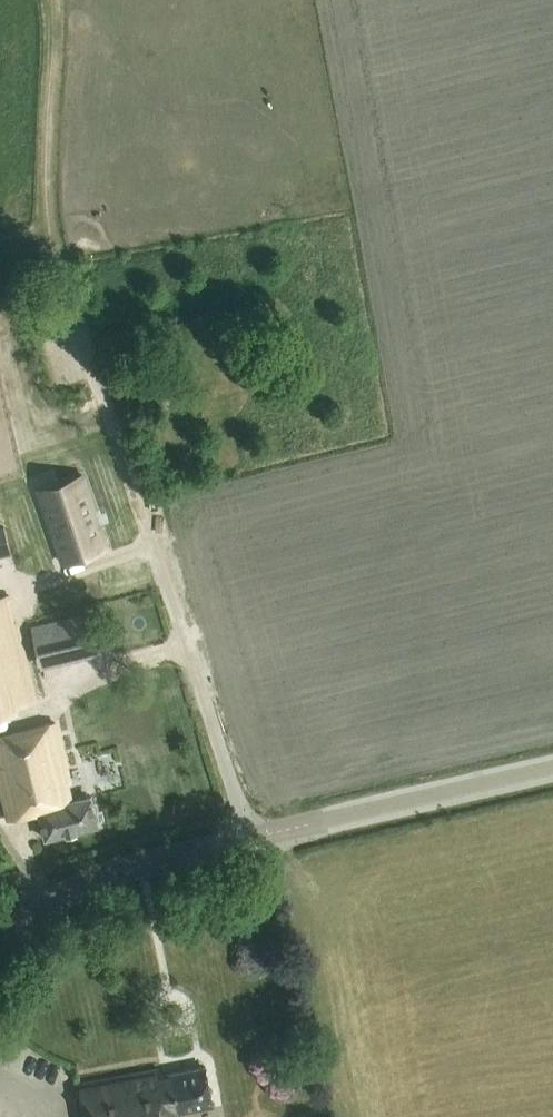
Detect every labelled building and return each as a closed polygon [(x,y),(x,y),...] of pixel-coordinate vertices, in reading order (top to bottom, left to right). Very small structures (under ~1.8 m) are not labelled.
[(86,473),(40,488),(65,561),(111,546),(86,473)] [(11,551),(5,527),(0,528),(0,554),(11,551)] [(34,701),(16,623),(9,595),(0,598),(0,710),(34,701)] [(66,639),(94,633),(90,616),(62,623),(66,639)] [(70,802),(66,784),(69,784),(54,726),(0,739),(0,780),(10,820),(39,812),(46,839),(98,826),(91,797),(70,802)] [(77,1084),(83,1116),(182,1116),(181,1112),(212,1106),(205,1068),(159,1076),(157,1070),(77,1084)]
